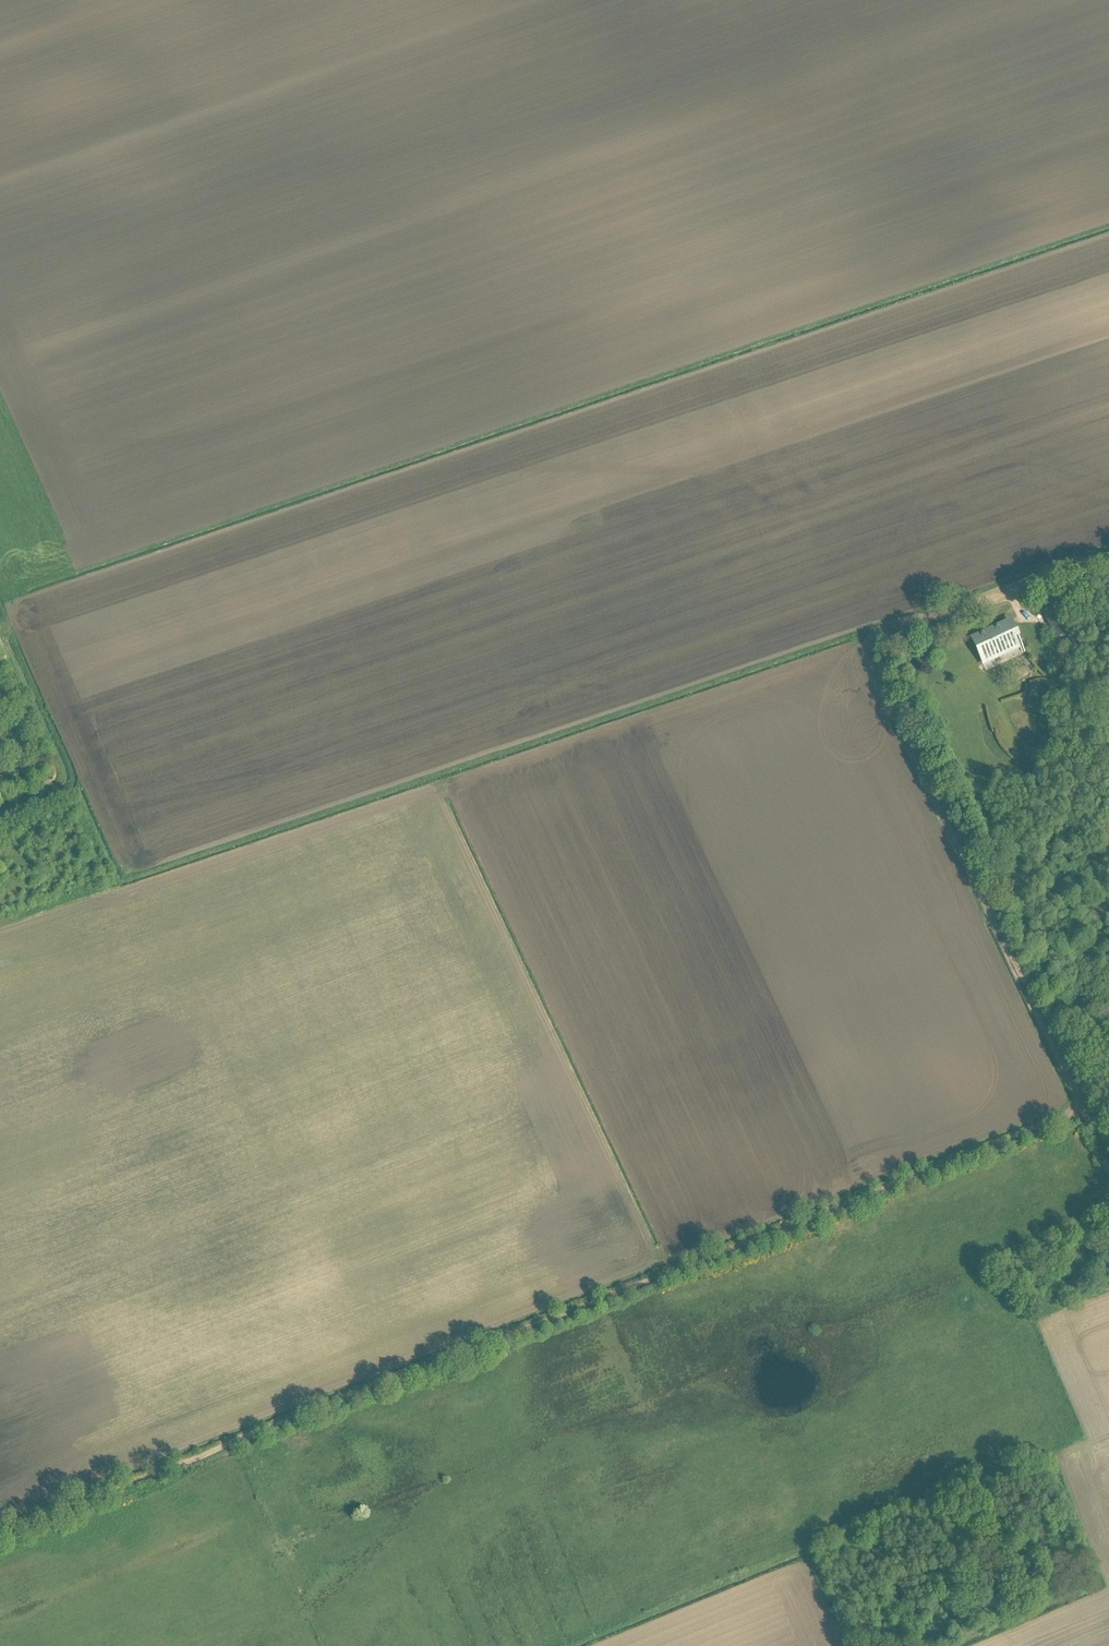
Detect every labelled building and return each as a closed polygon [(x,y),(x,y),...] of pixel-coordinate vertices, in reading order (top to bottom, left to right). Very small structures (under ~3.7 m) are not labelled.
[(1056,606),(1047,610),(1042,612),(1055,641),(1068,634),(1056,606)] [(991,633),(975,641),(985,663),(1022,646),(1012,624),(997,630),(996,629),(990,632),(991,633)]
